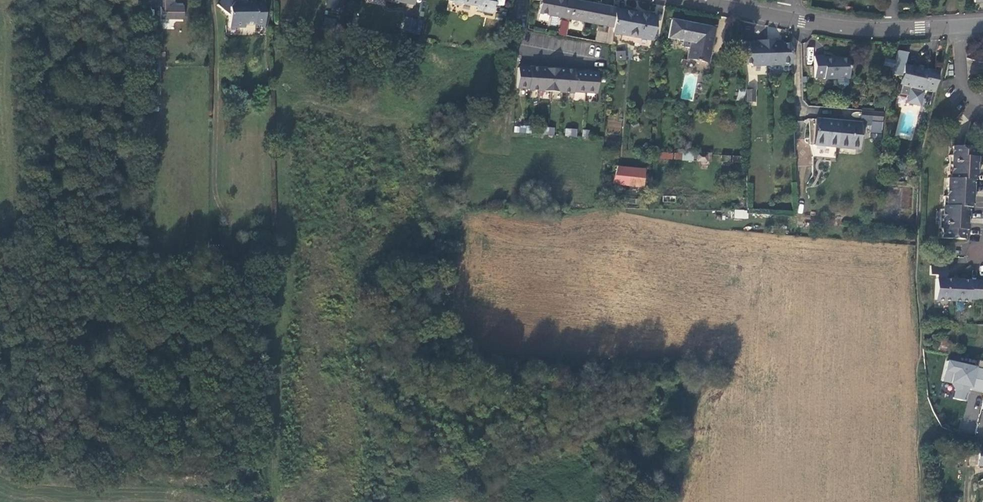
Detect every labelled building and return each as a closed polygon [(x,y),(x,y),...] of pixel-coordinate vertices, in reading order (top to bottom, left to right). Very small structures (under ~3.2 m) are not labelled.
[(149,10),(157,10),(157,22),(179,22),(180,9),(167,9),(167,0),(149,0),(149,10)] [(262,0),(244,0),(244,4),(237,4),(232,0),(220,0),(214,8),(227,18),(226,29),(238,28),(238,25),(250,25),(252,25),(252,29),(262,29),(262,0)] [(323,7),(334,9),(336,0),(324,0),(323,7)] [(449,1),(450,4),(456,5),(459,3),(473,6),(473,9),(489,12),(491,0),(445,0),(449,1)] [(566,18),(570,0),(539,0),(536,12),(566,18)] [(612,8),(570,0),(566,18),(610,27),(611,10),(612,8)] [(652,18),(611,10),(610,27),(609,33),(648,40),(652,18)] [(332,20),(321,17),(320,23),(331,26),(332,20)] [(418,23),(398,19),(395,33),(416,37),(418,23)] [(686,48),(685,53),(693,55),(699,27),(670,20),(666,37),(682,41),(681,47),(686,48)] [(685,53),(684,59),(704,63),(712,30),(699,27),(693,55),(685,53)] [(768,38),(778,39),(778,28),(768,27),(768,38)] [(738,44),(740,64),(749,63),(749,65),(778,64),(778,63),(789,63),(788,43),(772,44),(772,40),(755,40),(755,43),(738,44)] [(896,46),(890,70),(900,73),(902,65),(905,49),(896,46)] [(626,51),(616,51),(616,60),(626,60),(626,51)] [(821,57),(811,57),(812,78),(822,78),(822,80),(834,79),(834,85),(837,88),(842,88),(843,86),(845,86),(845,80),(846,80),(846,60),(830,60),(830,59),(821,59),(821,57)] [(919,89),(931,92),(936,71),(926,69),(925,70),(902,65),(900,73),(901,76),(899,84),(919,89)] [(526,66),(514,66),(513,87),(525,88),(525,89),(570,92),(570,91),(593,92),(594,71),(571,70),(571,69),(535,67),(535,66),(526,66)] [(919,89),(899,84),(897,94),(907,97),(906,101),(915,104),(919,89)] [(751,90),(743,90),(743,102),(751,103),(751,90)] [(693,100),(694,93),(681,92),(681,99),(693,100)] [(879,112),(858,109),(857,126),(858,126),(865,127),(865,130),(867,130),(866,135),(877,135),(879,112)] [(839,122),(812,120),(812,122),(810,145),(834,148),(856,150),(858,126),(857,126),(839,125),(839,122)] [(554,135),(555,127),(546,126),(545,134),(554,135)] [(564,136),(577,136),(577,128),(564,128),(564,136)] [(810,145),(806,145),(810,157),(819,158),(833,158),(834,148),(810,145)] [(971,147),(948,146),(948,154),(944,154),(943,173),(947,174),(947,177),(943,177),(942,195),(938,194),(937,209),(936,209),(935,227),(938,227),(938,238),(959,239),(960,230),(964,230),(965,207),(968,207),(969,179),(973,180),(974,157),(971,157),(971,147)] [(659,158),(681,160),(681,154),(660,151),(659,158)] [(682,153),(682,161),(694,161),(693,152),(682,153)] [(641,170),(614,166),(609,181),(639,186),(641,170)] [(748,218),(748,210),(734,209),(734,218),(748,218)] [(926,266),(925,276),(932,276),(931,300),(966,302),(966,300),(981,301),(981,303),(982,303),(982,282),(939,279),(939,276),(941,276),(941,266),(926,266)] [(946,359),(940,382),(951,383),(955,388),(953,397),(967,402),(970,390),(982,393),(982,362),(981,361),(979,366),(946,359)] [(975,466),(976,450),(969,450),(968,465),(975,466)]
